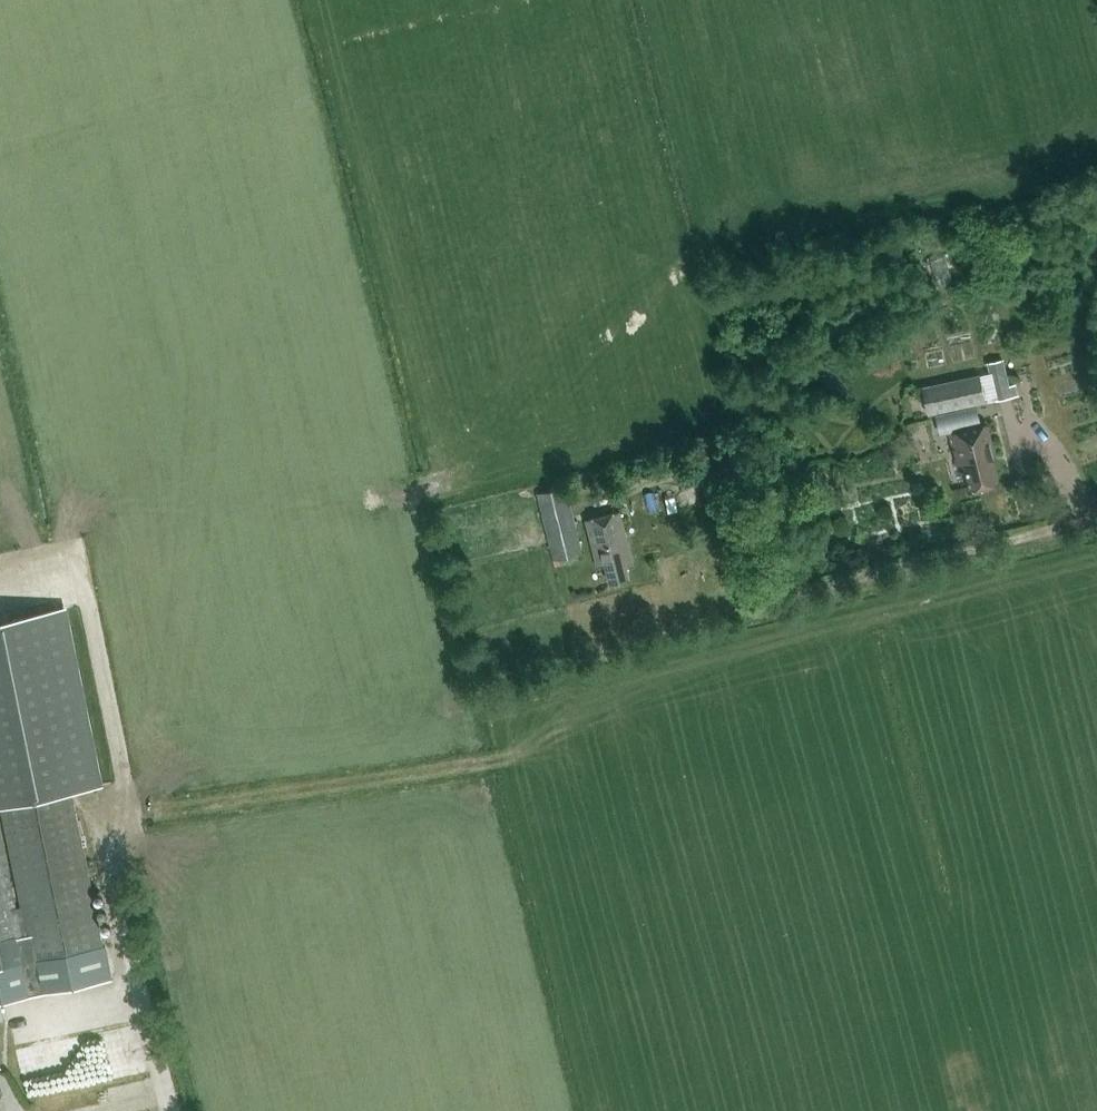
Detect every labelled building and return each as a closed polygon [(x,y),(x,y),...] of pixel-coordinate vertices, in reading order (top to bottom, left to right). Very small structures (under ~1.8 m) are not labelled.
[(987,399),(999,396),(999,399),(1010,396),(1009,391),(1015,390),(1013,381),(1010,381),(1008,368),(923,384),(929,413),(937,412),(941,432),(981,422),(977,403),(987,401),(987,399)] [(971,488),(998,481),(991,456),(994,455),(991,443),(994,442),(989,423),(950,434),(958,465),(964,464),(971,488)] [(554,559),(582,552),(565,487),(537,494),(554,559)] [(627,568),(634,566),(621,511),(592,518),(585,520),(596,567),(605,565),(610,582),(629,577),(627,568)] [(0,804),(38,990),(109,976),(72,789),(100,783),(65,607),(0,620),(0,804)] [(38,990),(0,813),(0,998),(38,990)] [(62,1090),(102,1074),(87,1036),(47,1051),(62,1090)]
